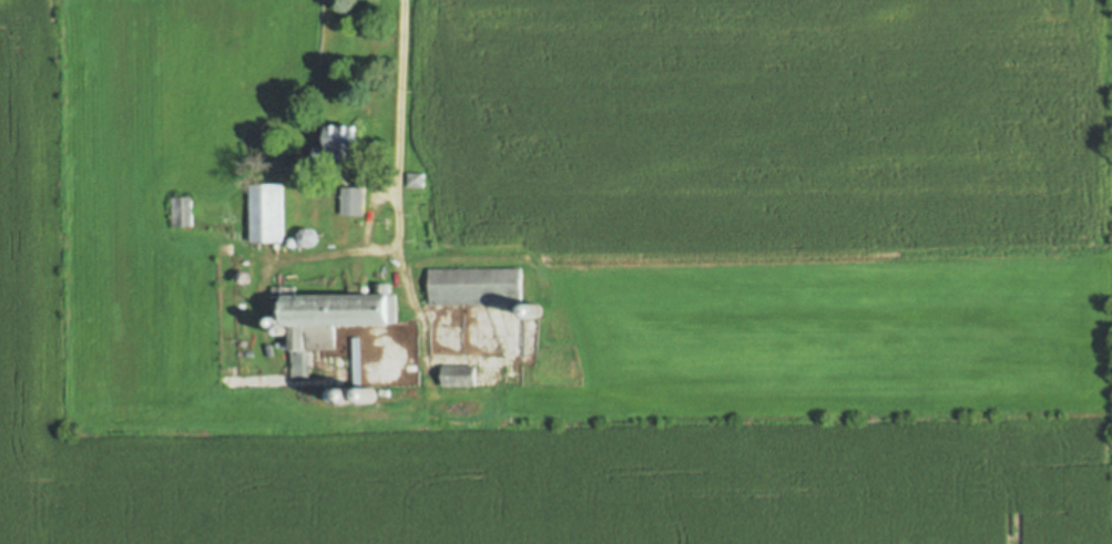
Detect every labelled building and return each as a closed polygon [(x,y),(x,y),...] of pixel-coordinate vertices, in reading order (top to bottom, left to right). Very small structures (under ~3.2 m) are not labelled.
[(313,161),(314,146),(329,147),(329,124),(360,124),(360,150),(353,150),(353,162),(313,161)] [(408,172),(408,187),(425,188),(425,173),(408,172)] [(249,185),(252,243),(284,242),(282,184),(249,185)] [(364,187),(364,216),(343,216),(343,187),(364,187)] [(193,196),(172,197),(173,226),(194,225),(193,196)] [(312,233),(309,230),(307,230),(304,230),(302,230),(299,233),(298,235),(297,237),(298,240),(299,243),(300,245),(303,246),(306,246),(308,245),(310,244),(313,242),(314,239),(314,237),(313,235),(312,233)] [(430,305),(429,270),(521,269),(522,304),(430,305)] [(245,276),(244,275),(243,274),(241,274),(239,275),(238,276),(237,277),(237,279),(237,280),(238,281),(239,283),(241,284),(242,284),(244,284),(245,283),(246,281),(247,280),(247,279),(246,277),(245,276)] [(269,297),(269,288),(296,287),(296,297),(377,295),(377,284),(391,284),(391,295),(398,295),(398,322),(336,324),(337,349),(309,349),(310,378),(294,378),(292,318),(282,318),(282,297),(269,297)] [(538,307),(535,306),(534,306),(532,306),(530,306),(529,307),(528,309),(527,311),(527,314),(528,315),(529,316),(531,317),(533,317),(534,317),(537,316),(538,315),(539,314),(539,311),(539,309),(538,307)] [(355,338),(356,387),(365,386),(364,338),(355,338)] [(442,365),(442,386),(476,384),(476,365),(442,365)] [(354,392),(353,391),(350,390),(349,390),(347,391),(345,391),(344,393),(344,396),(344,397),(344,399),(345,400),(347,401),(348,402),(350,401),(353,401),(354,400),(355,398),(355,397),(355,394),(354,392)] [(336,392),(335,391),(333,391),(331,391),(329,391),(328,392),(327,393),(327,394),(327,396),(328,398),(328,399),(330,400),(331,400),(333,400),(334,399),(335,398),(336,397),(336,396),(336,393),(336,392)] [(374,393),(373,392),(371,391),(369,391),(368,391),(366,392),(365,394),(365,396),(365,398),(366,399),(367,400),(368,401),(369,401),(371,401),(373,401),(374,400),(375,398),(375,397),(375,394),(374,393)]
